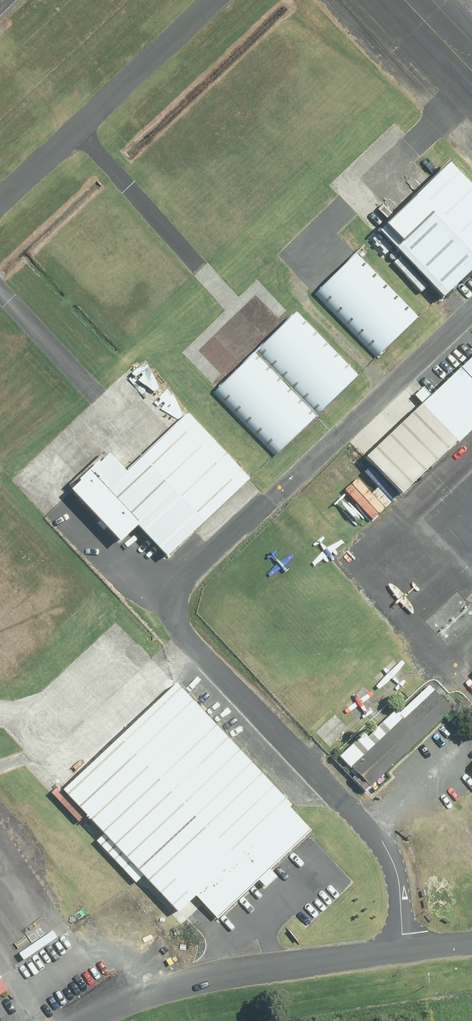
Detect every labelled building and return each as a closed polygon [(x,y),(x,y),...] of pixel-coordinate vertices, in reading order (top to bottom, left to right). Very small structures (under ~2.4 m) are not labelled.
[(446,170),(435,180),(379,234),(374,239),(438,305),(471,273),(471,196),(446,170)] [(415,316),(354,253),(314,291),(362,340),(375,354),(415,316)] [(357,371),(295,308),(288,315),(254,347),(316,410),(357,371)] [(317,411),(254,347),(215,386),(208,392),(270,456),(317,411)] [(365,458),(359,463),(395,499),(471,424),(471,354),(365,458)] [(242,492),(177,425),(124,476),(101,452),(62,489),(112,540),(128,525),(167,564),(242,492)] [(174,689),(170,685),(57,794),(142,881),(172,912),(189,896),(209,916),(305,824),(174,689)] [(336,761),(366,792),(454,711),(430,685),(400,713),(397,709),(368,737),(365,734),(336,761)]
